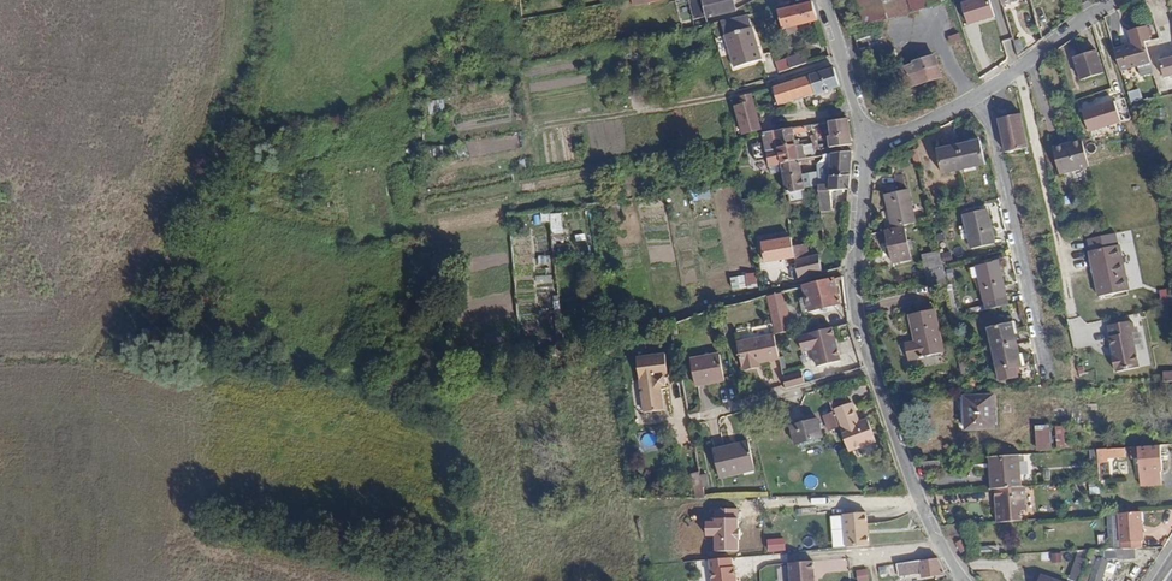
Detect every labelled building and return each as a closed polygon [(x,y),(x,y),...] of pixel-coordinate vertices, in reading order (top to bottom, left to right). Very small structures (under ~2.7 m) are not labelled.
[(677,13),(716,6),(715,0),(674,0),(677,13)] [(913,10),(945,1),(945,0),(857,0),(865,25),(913,11),(913,10)] [(960,4),(968,27),(995,19),(990,0),(974,0),(960,4)] [(783,30),(818,21),(812,2),(777,11),(783,30)] [(726,35),(751,28),(748,19),(723,26),(726,35)] [(857,21),(848,23),(851,32),(860,29),(857,21)] [(1138,77),(1153,73),(1145,45),(1159,40),(1155,24),(1129,31),(1131,37),(1133,45),(1126,47),(1114,50),(1121,71),(1132,67),(1135,78),(1138,77)] [(752,27),(751,28),(726,35),(725,35),(731,55),(735,68),(762,60),(752,27)] [(1103,73),(1097,52),(1074,58),(1081,80),(1103,73)] [(791,69),(808,64),(804,53),(787,58),(791,69)] [(984,58),(989,70),(1000,65),(996,54),(984,58)] [(913,63),(914,64),(898,69),(908,97),(922,92),(919,85),(942,77),(935,56),(913,63)] [(1159,61),(1164,79),(1171,77),(1171,58),(1159,61)] [(778,106),(805,98),(840,86),(837,77),(834,68),(774,87),(778,106)] [(757,112),(752,94),(734,99),(737,110),(739,118),(741,124),(734,126),(737,137),(747,134),(754,132),(746,116),(757,113),(757,112)] [(1115,102),(1083,112),(1084,116),(1086,121),(1090,132),(1122,122),(1115,102)] [(1004,118),(998,119),(1005,153),(1013,151),(1028,148),(1021,114),(1004,118)] [(830,148),(852,145),(850,135),(848,119),(829,122),(832,136),(829,137),(830,148)] [(779,149),(796,146),(793,128),(775,131),(779,149)] [(781,164),(779,149),(775,131),(763,133),(770,168),(781,166),(781,164)] [(1060,175),(1089,167),(1082,140),(1061,146),(1053,148),(1060,175)] [(980,141),(959,145),(935,151),(940,175),(964,169),(986,165),(980,141)] [(805,159),(802,144),(796,146),(779,149),(781,164),(799,160),(805,159)] [(849,190),(851,156),(852,151),(832,154),(832,185),(818,186),(820,210),(831,209),(832,190),(849,190)] [(832,154),(823,155),(820,162),(817,165),(818,186),(832,185),(832,154)] [(799,160),(781,164),(781,166),(783,174),(787,194),(788,194),(790,204),(805,201),(803,191),(805,190),(800,166),(810,164),(808,158),(805,159),(799,160)] [(783,174),(781,166),(770,168),(771,173),(773,173),(773,176),(783,174)] [(886,195),(894,230),(917,224),(909,189),(893,193),(886,195)] [(995,244),(988,216),(989,216),(988,209),(964,214),(972,249),(995,244)] [(894,230),(886,231),(892,256),(893,264),(914,259),(907,227),(894,230)] [(1129,291),(1119,245),(1117,245),(1115,234),(1088,239),(1091,251),(1089,252),(1099,297),(1129,291)] [(767,263),(795,257),(794,247),(792,238),(763,243),(767,263)] [(795,257),(799,279),(822,273),(819,255),(809,257),(807,245),(794,247),(795,257)] [(927,278),(928,283),(933,282),(946,279),(943,264),(941,260),(924,263),(927,278)] [(985,310),(1008,305),(1000,269),(1001,268),(999,261),(976,267),(985,310)] [(839,304),(833,279),(805,286),(809,305),(811,311),(833,306),(839,304)] [(946,279),(933,282),(934,288),(947,285),(946,279)] [(809,305),(805,286),(797,288),(801,306),(809,305)] [(782,292),(766,296),(774,335),(784,333),(791,331),(782,292)] [(944,353),(934,309),(910,315),(916,343),(906,345),(909,360),(944,353)] [(1022,366),(1017,344),(1012,323),(989,328),(993,349),(993,350),(1000,381),(1018,377),(1017,372),(1020,371),(1019,367),(1022,366)] [(1129,323),(1108,326),(1110,337),(1109,338),(1117,373),(1139,369),(1132,334),(1135,333),(1133,324),(1130,324),(1129,323)] [(832,328),(799,336),(803,352),(813,350),(817,366),(841,360),(832,328)] [(760,363),(779,359),(774,335),(737,343),(742,367),(744,367),(745,371),(757,369),(760,368),(760,363)] [(550,369),(564,359),(560,354),(547,364),(550,369)] [(669,377),(666,354),(638,357),(645,413),(664,411),(661,387),(666,387),(665,377),(669,377)] [(725,380),(720,355),(691,360),(696,386),(725,380)] [(1164,372),(1164,382),(1171,382),(1171,372),(1164,372)] [(804,373),(783,378),(785,389),(806,383),(804,373)] [(995,429),(993,396),(965,397),(967,430),(995,429)] [(841,429),(849,452),(876,442),(868,419),(859,422),(852,402),(834,409),(835,412),(841,429)] [(838,431),(841,429),(835,412),(824,416),(830,433),(838,431)] [(822,437),(818,420),(807,422),(807,419),(799,421),(800,424),(791,427),(795,444),(822,437)] [(1070,426),(1037,427),(1039,449),(1072,448),(1070,426)] [(755,470),(749,442),(713,451),(720,478),(755,470)] [(1141,486),(1162,484),(1161,471),(1163,471),(1161,446),(1138,447),(1141,486)] [(1098,464),(1108,463),(1108,459),(1126,458),(1125,448),(1098,450),(1097,450),(1098,464)] [(1023,487),(1020,456),(990,458),(992,474),(989,474),(990,490),(995,489),(1023,487)] [(695,489),(696,498),(705,497),(701,478),(693,479),(695,489)] [(1028,511),(1026,487),(1023,487),(995,489),(998,523),(1022,521),(1021,511),(1028,511)] [(865,496),(866,504),(879,504),(879,496),(865,496)] [(866,512),(843,514),(845,546),(868,544),(866,512)] [(1141,512),(1118,514),(1121,543),(1123,543),(1140,541),(1143,541),(1141,512)] [(709,546),(708,516),(689,517),(690,546),(709,546)] [(969,545),(965,536),(954,541),(959,551),(969,545)] [(1106,558),(1138,556),(1137,548),(1093,551),(1082,580),(1103,580),(1099,580),(1106,558)] [(710,580),(734,580),(732,566),(730,566),(729,557),(708,559),(710,580)] [(922,578),(946,574),(943,568),(938,558),(898,563),(899,576),(922,573),(922,578)] [(1081,578),(1087,561),(1078,558),(1071,574),(1081,578)] [(787,562),(789,580),(813,580),(811,560),(787,562)] [(858,580),(869,580),(868,568),(857,569),(858,580)]
